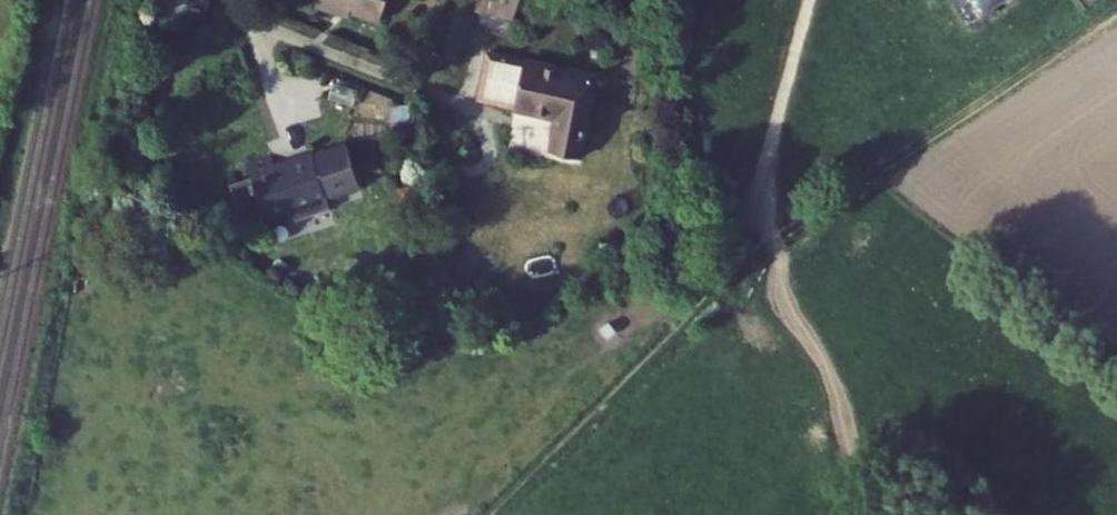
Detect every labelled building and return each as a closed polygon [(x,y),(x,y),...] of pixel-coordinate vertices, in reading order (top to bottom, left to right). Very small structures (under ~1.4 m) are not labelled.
[(325,0),(314,0),(312,5),(349,18),(352,10),(325,0)] [(352,10),(380,19),(387,0),(325,0),(352,10)] [(596,75),(488,51),(478,98),(557,115),(549,150),(578,156),(596,75)] [(359,186),(346,143),(312,154),(312,151),(273,163),(270,154),(248,161),(252,174),(230,181),(238,205),(259,198),(266,221),(295,212),(297,216),(311,211),(309,205),(327,199),(326,196),(359,186)]
